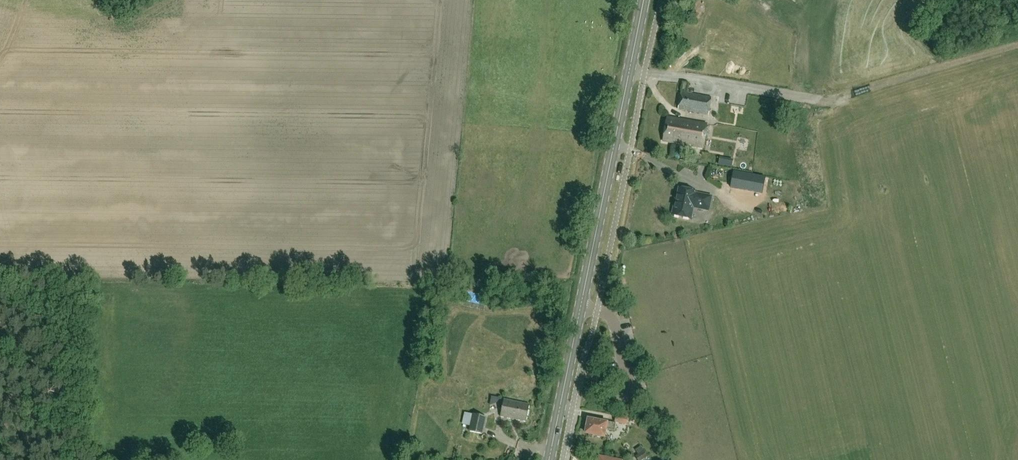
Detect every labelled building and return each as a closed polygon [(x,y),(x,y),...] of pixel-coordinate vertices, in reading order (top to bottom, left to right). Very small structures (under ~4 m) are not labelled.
[(723,78),(725,70),(709,68),(707,76),(723,78)] [(708,114),(711,97),(681,91),(678,109),(708,114)] [(702,147),(706,123),(667,117),(663,140),(702,147)] [(734,172),(731,187),(762,193),(765,178),(734,172)] [(693,203),(693,201),(708,204),(710,195),(695,192),(695,190),(679,187),(677,199),(693,203)] [(692,205),(707,209),(708,204),(693,201),(693,203),(677,199),(675,199),(672,214),(690,217),(692,205)] [(525,421),(529,403),(504,399),(501,416),(525,421)] [(482,433),(485,416),(473,414),(470,431),(482,433)] [(626,424),(628,417),(616,415),(615,421),(626,424)] [(599,421),(588,419),(585,432),(604,436),(606,429),(614,430),(615,422),(606,421),(599,419),(599,421)]
